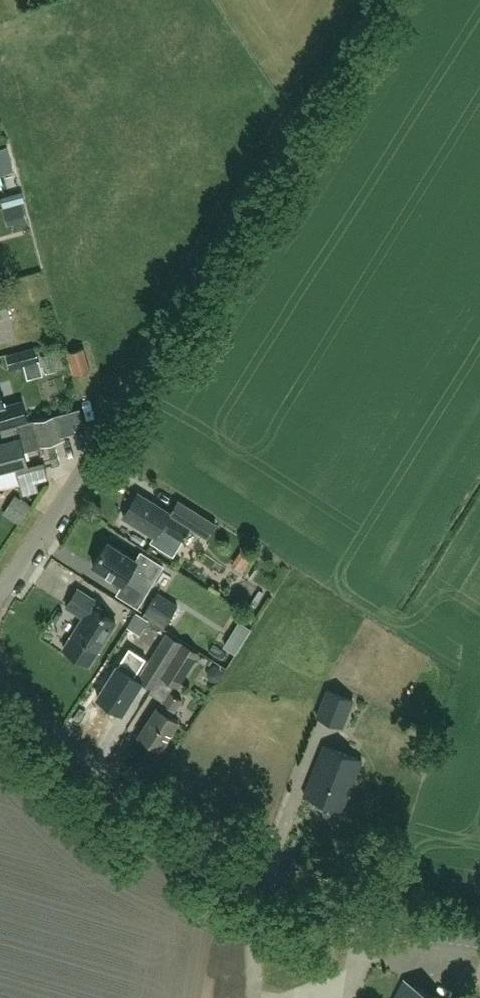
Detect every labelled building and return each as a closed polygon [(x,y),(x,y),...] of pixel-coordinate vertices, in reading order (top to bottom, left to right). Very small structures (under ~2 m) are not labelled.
[(21,163),(17,147),(0,150),(0,168),(21,163)] [(12,221),(33,216),(28,196),(7,201),(12,221)] [(12,314),(6,293),(0,295),(0,318),(12,314)] [(75,374),(91,370),(84,346),(68,352),(75,374)] [(41,357),(38,349),(1,359),(3,368),(41,357)] [(28,418),(23,399),(6,404),(0,385),(0,427),(28,418)] [(58,412),(58,413),(63,430),(83,424),(79,407),(58,412)] [(58,413),(2,427),(5,440),(0,442),(0,469),(28,461),(24,448),(38,444),(38,445),(64,438),(58,413)] [(56,482),(69,480),(67,465),(53,467),(56,482)] [(138,492),(123,516),(154,535),(151,541),(173,554),(182,541),(191,527),(207,537),(215,524),(188,507),(177,500),(169,512),(138,492)] [(141,551),(136,559),(107,541),(93,565),(122,583),(125,578),(147,591),(163,565),(141,551)] [(256,552),(245,544),(231,565),(243,573),(256,552)] [(72,634),(63,647),(87,664),(96,650),(116,622),(95,608),(99,602),(79,587),(67,605),(84,616),(72,634)] [(177,605),(157,592),(145,611),(166,624),(177,605)] [(146,666),(161,675),(182,642),(167,633),(146,666)] [(182,642),(161,675),(177,686),(198,653),(182,642)] [(145,658),(129,648),(118,666),(98,697),(121,712),(141,681),(134,676),(145,658)] [(343,727),(353,700),(327,690),(316,717),(343,727)] [(170,716),(181,699),(169,691),(157,709),(156,708),(138,736),(160,750),(178,721),(170,716)] [(342,810),(362,761),(324,745),(304,795),(342,810)] [(404,982),(396,997),(439,997),(404,982)]
